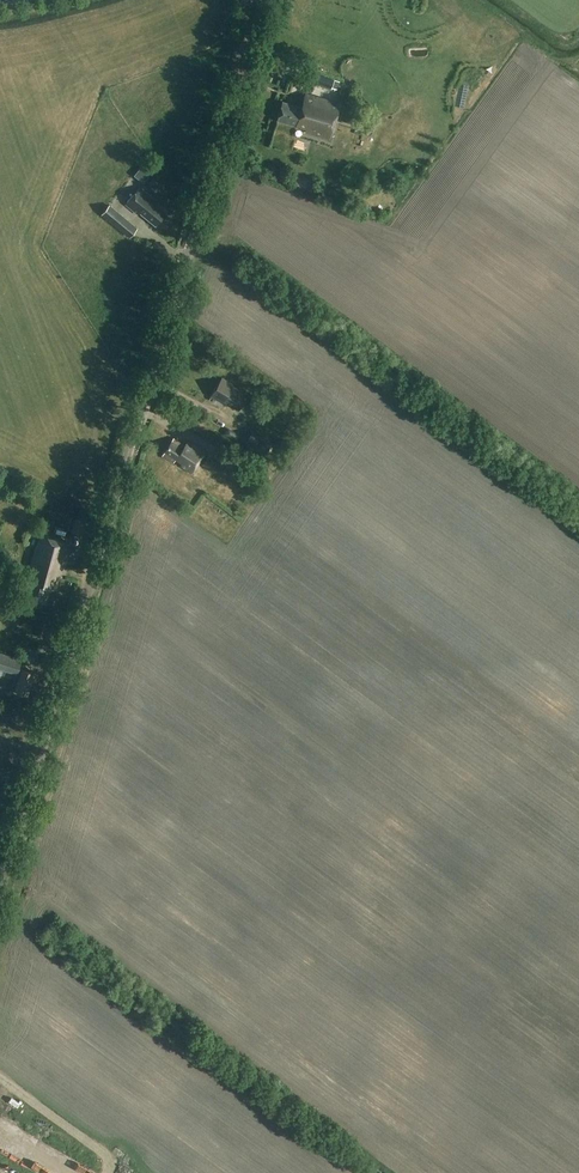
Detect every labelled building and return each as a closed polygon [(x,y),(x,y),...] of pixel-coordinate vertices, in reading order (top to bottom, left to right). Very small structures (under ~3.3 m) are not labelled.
[(319,74),(316,82),(331,88),(334,79),(319,74)] [(282,102),(277,120),(307,129),(306,132),(329,139),(339,104),(304,94),(300,107),(282,102)] [(314,136),(282,126),(279,136),(304,144),(311,146),(314,136)] [(134,174),(142,181),(151,170),(142,163),(134,174)] [(166,213),(154,204),(156,201),(140,187),(126,204),(138,214),(140,212),(155,225),(166,213)] [(102,214),(129,237),(137,228),(110,206),(102,214)] [(239,410),(246,398),(231,389),(233,385),(221,377),(211,395),(223,403),(224,401),(239,410)] [(248,404),(252,407),(253,408),(252,411),(257,414),(265,403),(254,396),(248,404)] [(253,430),(244,443),(262,455),(271,442),(253,430)] [(173,438),(161,455),(173,464),(176,460),(182,464),(180,468),(190,475),(205,453),(189,441),(185,446),(173,438)] [(143,459),(171,480),(177,471),(149,450),(143,459)] [(201,465),(211,472),(219,462),(209,454),(201,465)] [(232,455),(225,465),(238,475),(246,465),(232,455)] [(76,518),(72,532),(81,534),(85,521),(76,518)] [(58,591),(63,575),(60,575),(62,567),(65,568),(72,544),(41,535),(23,596),(44,602),(48,588),(58,591)] [(27,648),(24,659),(36,663),(39,651),(27,648)] [(28,693),(34,672),(18,668),(20,660),(0,654),(0,668),(16,673),(11,688),(28,693)]
